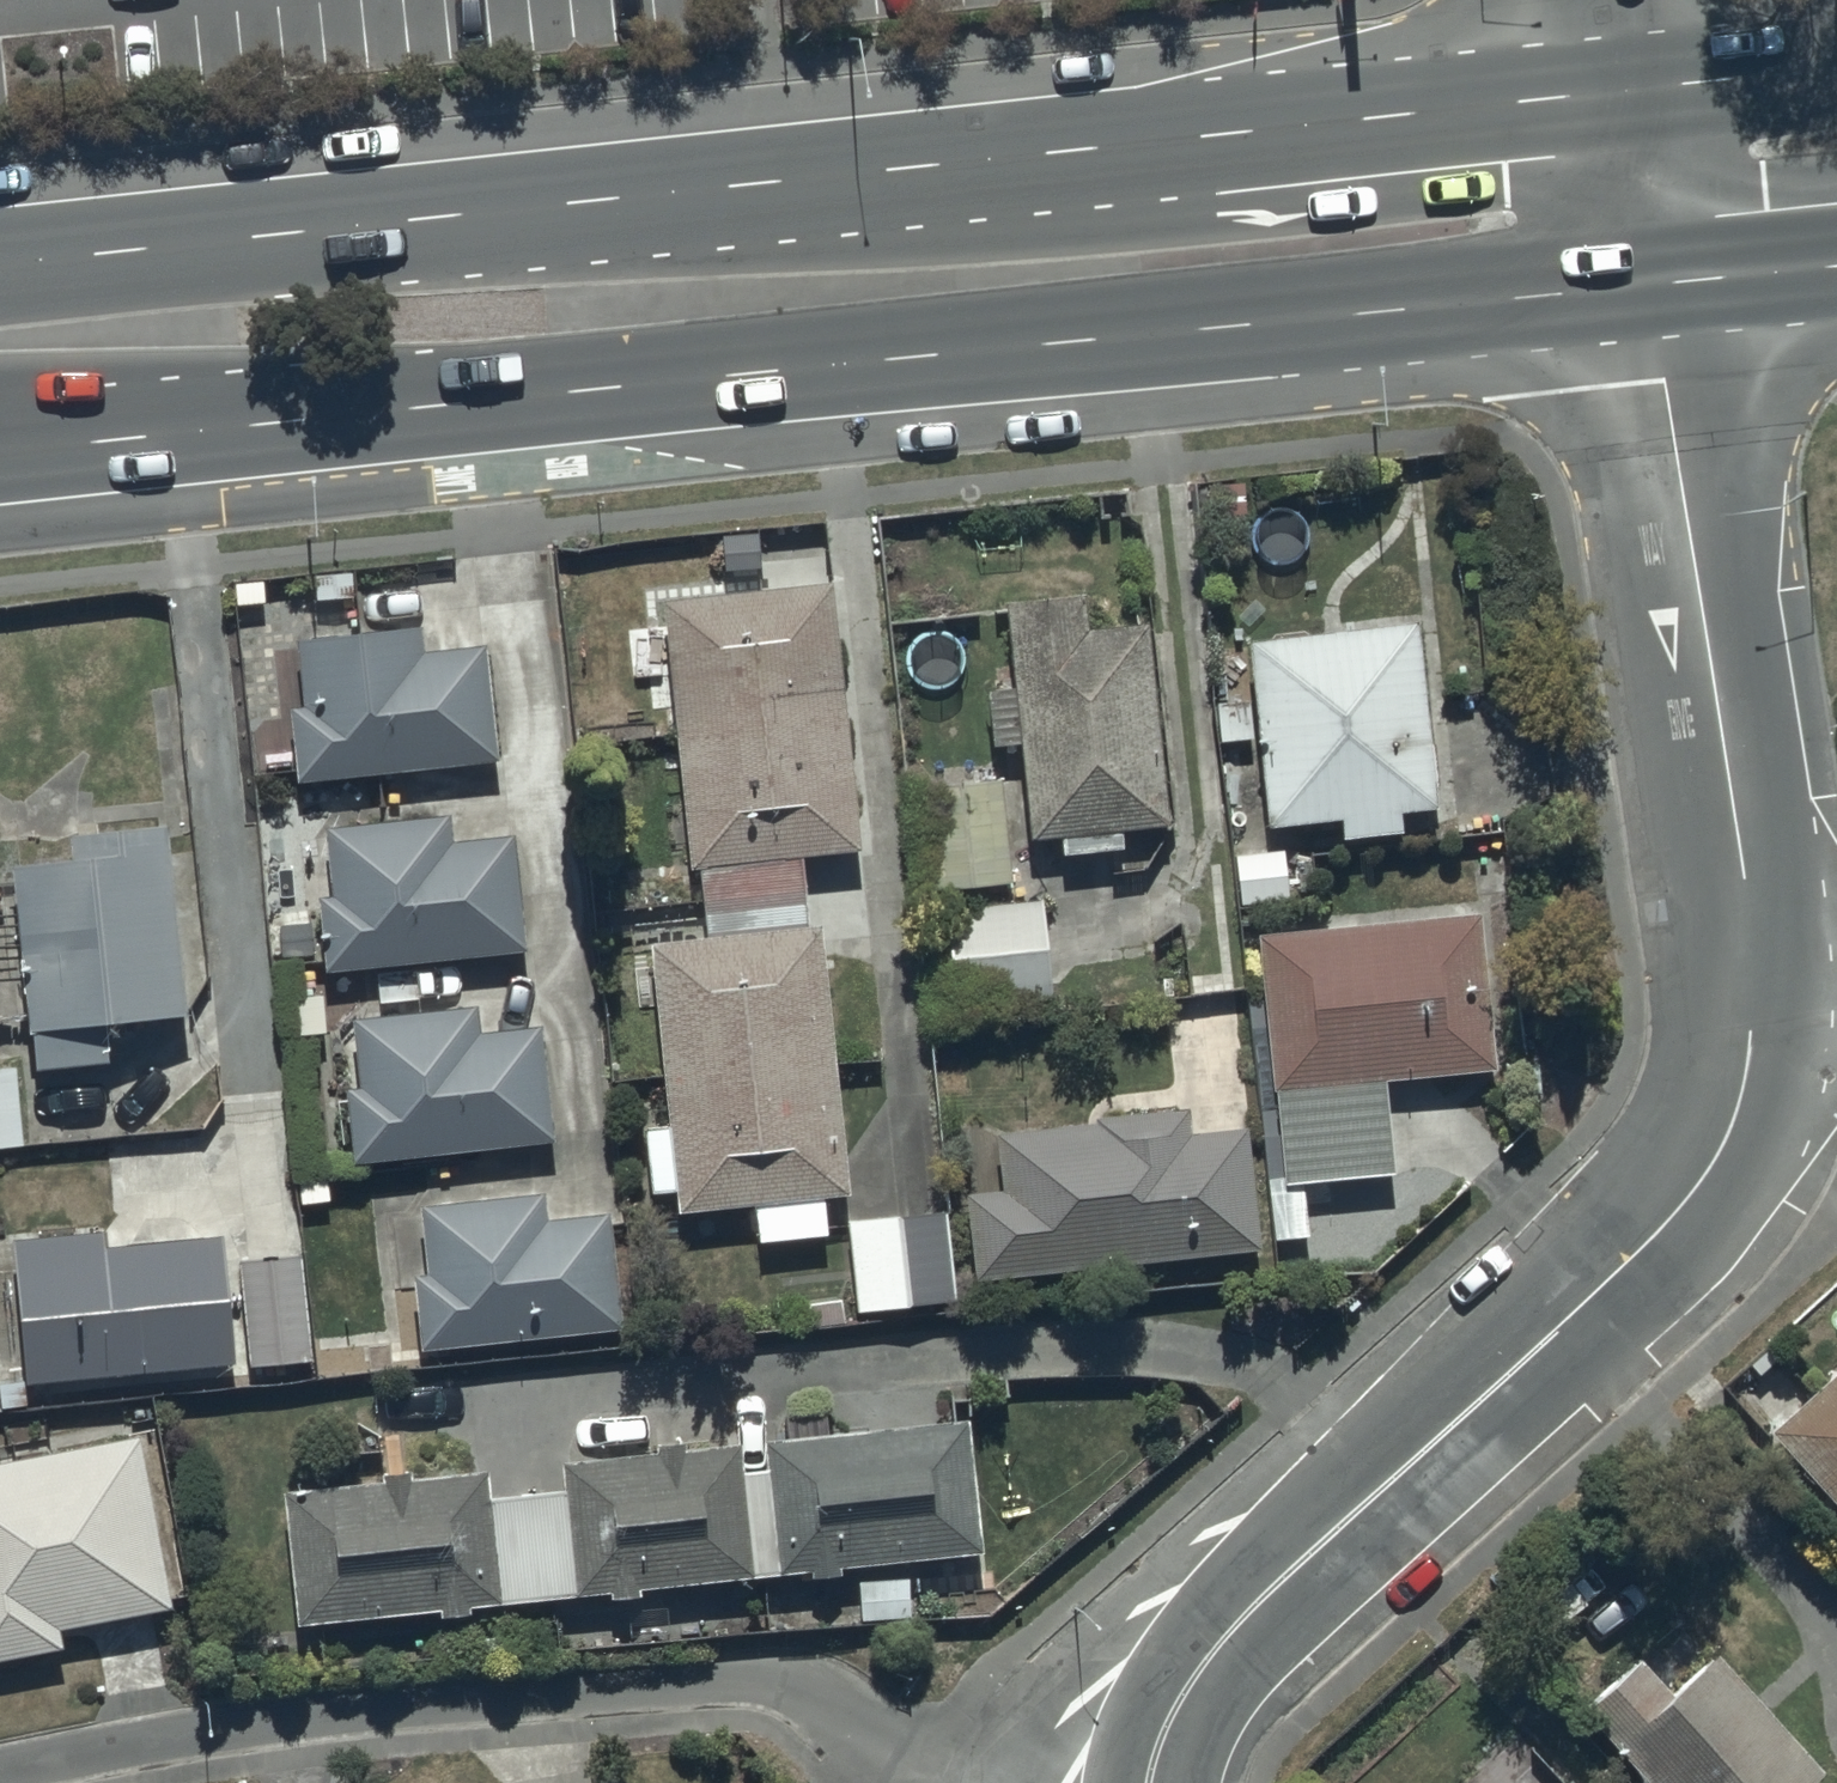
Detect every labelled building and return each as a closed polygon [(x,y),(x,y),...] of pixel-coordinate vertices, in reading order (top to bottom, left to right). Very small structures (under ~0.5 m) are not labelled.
[(849,1200),(821,931),(808,932),(801,859),(860,853),(832,588),(660,605),(688,877),(700,876),(707,946),(651,952),(669,1129),(643,1132),(650,1200),(675,1197),(678,1219),(756,1211),(760,1248),(828,1241),(825,1203),(849,1200)] [(1169,828),(1146,628),(1087,635),(1083,598),(1004,607),(1014,695),(989,698),(996,753),(1020,750),(1031,846),(1062,842),(1064,863),(1127,856),(1124,834),(1169,828)] [(1419,625),(1246,646),(1253,702),(1217,706),(1223,748),(1257,744),(1268,834),(1341,825),(1343,844),(1403,836),(1401,818),(1443,813),(1419,625)] [(288,714),(296,787),(501,764),(489,650),(424,657),(421,630),(298,643),(306,711),(288,714)] [(1010,887),(1001,785),(922,792),(931,894),(1010,887)] [(187,1025),(168,831),(159,832),(158,818),(95,824),(96,836),(72,838),(75,868),(16,874),(35,1074),(108,1066),(105,1033),(187,1025)] [(317,902),(326,977),(526,954),(512,839),(453,846),(449,818),(325,832),(333,900),(317,902)] [(1052,1004),(1042,901),(944,910),(954,1014),(1052,1004)] [(1480,919),(1257,941),(1263,998),(1247,999),(1264,1183),(1270,1182),(1273,1216),(1337,1210),(1334,1183),(1394,1178),(1385,1085),(1495,1074),(1480,919)] [(343,1095),(351,1168),(554,1146),(541,1027),(479,1034),(476,1009),(351,1023),(359,1093),(343,1095)] [(15,1070),(0,1071),(0,1151),(23,1149),(15,1070)] [(964,1198),(974,1284),(1261,1251),(1248,1131),(1192,1137),(1186,1137),(1183,1111),(1095,1121),(1095,1125),(998,1136),(1005,1193),(964,1198)] [(378,1305),(311,1313),(315,1346),(379,1338),(380,1350),(418,1346),(419,1357),(623,1333),(610,1218),(546,1225),(543,1194),(420,1209),(428,1276),(414,1277),(415,1286),(377,1291),(378,1305)] [(949,1307),(939,1211),(846,1221),(856,1316),(949,1307)] [(15,1246),(28,1388),(236,1369),(224,1241),(103,1252),(102,1238),(15,1246)] [(300,1257),(238,1263),(247,1370),(310,1364),(300,1257)] [(1769,1441),(1836,1516),(1836,1379),(1769,1441)] [(283,1494),(297,1630),(439,1615),(439,1622),(470,1619),(469,1612),(608,1598),(608,1602),(639,1599),(639,1594),(809,1577),(809,1583),(843,1580),(842,1573),(983,1559),(969,1423),(828,1437),(826,1417),(786,1421),(788,1443),(763,1446),(766,1474),(742,1476),(740,1451),(684,1456),(683,1446),(656,1449),(657,1460),(562,1469),(565,1494),(488,1502),(485,1474),(413,1481),(413,1476),(385,1479),(385,1483),(283,1494)] [(0,1466),(0,1664),(62,1652),(58,1633),(170,1612),(138,1440),(0,1466)] [(1713,1657),(1668,1698),(1640,1667),(1584,1719),(1642,1782),(1826,1782),(1827,1782),(1713,1657)]
